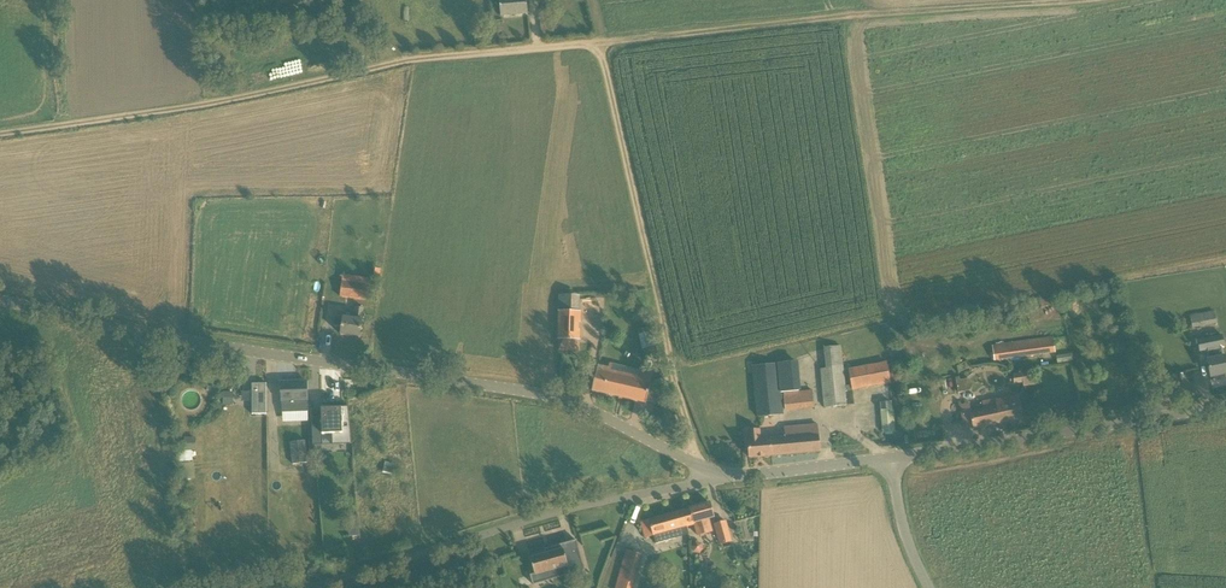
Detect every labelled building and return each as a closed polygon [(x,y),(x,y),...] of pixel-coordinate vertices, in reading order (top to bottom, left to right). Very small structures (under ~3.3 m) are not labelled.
[(501,16),(528,13),(527,0),(499,0),(501,16)] [(342,278),(342,282),(340,296),(365,300),(367,285),(355,284),(356,280),(342,278)] [(341,335),(360,338),(362,320),(364,308),(356,307),(354,319),(343,317),(341,335)] [(583,351),(584,310),(561,309),(560,350),(583,351)] [(1216,323),(1214,311),(1191,315),(1194,327),(1216,323)] [(1220,336),(1208,338),(1211,349),(1205,350),(1208,361),(1207,362),(1211,377),(1225,374),(1225,365),(1225,362),(1220,336)] [(1055,352),(1052,337),(992,345),(994,360),(1055,352)] [(844,346),(840,346),(825,348),(827,369),(821,369),(825,408),(854,405),(853,390),(890,383),(890,379),(896,377),(893,363),(887,364),(886,362),(849,369),(852,385),(844,386),(842,368),(846,367),(844,346)] [(798,362),(777,364),(753,366),(758,417),(782,415),(780,393),(784,393),(786,409),(814,407),(812,390),(800,391),(798,362)] [(592,391),(646,403),(651,383),(608,373),(609,368),(598,365),(592,391)] [(1023,386),(1035,385),(1033,372),(1013,375),(1014,384),(1023,383),(1023,386)] [(969,380),(966,379),(960,380),(959,377),(955,378),(958,393),(967,391),(971,390),(972,386),(972,383),(969,380)] [(308,408),(306,382),(280,383),(281,410),(308,408)] [(252,383),(251,383),(251,414),(252,414),(266,414),(266,383),(252,383)] [(223,391),(222,404),(228,404),(232,404),(233,392),(223,391)] [(964,429),(966,428),(973,427),(973,429),(1023,418),(1017,396),(995,401),(995,399),(981,402),(983,410),(970,412),(968,404),(959,406),(964,429)] [(880,403),(882,421),(884,433),(894,432),(891,402),(880,403)] [(321,408),(322,434),(332,434),(332,445),(352,444),(349,406),(330,408),(321,408)] [(315,435),(313,422),(293,426),(294,438),(315,435)] [(761,430),(748,431),(749,441),(748,441),(750,458),(820,452),(817,425),(784,428),(785,438),(762,440),(761,430)] [(196,438),(184,438),(184,450),(196,450),(196,438)] [(315,462),(312,440),(290,443),(292,464),(315,462)] [(710,503),(683,511),(686,527),(694,524),(698,535),(712,531),(708,519),(714,517),(710,503)] [(686,527),(683,511),(641,522),(646,538),(654,536),(656,544),(674,539),(672,531),(686,527)] [(358,519),(348,520),(349,537),(360,536),(358,519)] [(721,544),(731,541),(726,522),(715,524),(721,544)] [(564,552),(563,549),(530,558),(535,574),(530,575),(533,585),(585,570),(576,541),(566,543),(568,551),(564,552)] [(617,587),(631,587),(640,556),(627,552),(617,587)]
